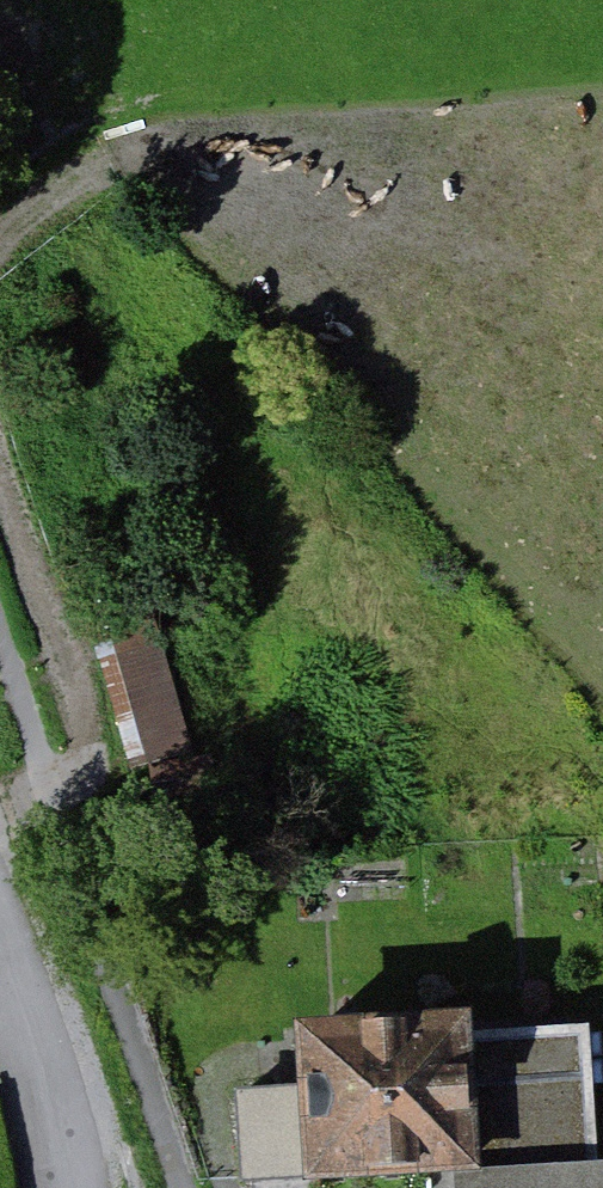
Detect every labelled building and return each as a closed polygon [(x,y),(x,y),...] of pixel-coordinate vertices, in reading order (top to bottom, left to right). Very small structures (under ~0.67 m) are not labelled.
[(174,597),(107,614),(147,771),(213,755),(174,597)] [(263,1020),(268,1090),(221,1094),(228,1183),(275,1180),(276,1187),(461,1174),(458,1137),(583,1128),(576,1028),(438,1038),(436,1008),(263,1020)] [(466,1168),(468,1187),(594,1187),(592,1160),(466,1168)]
